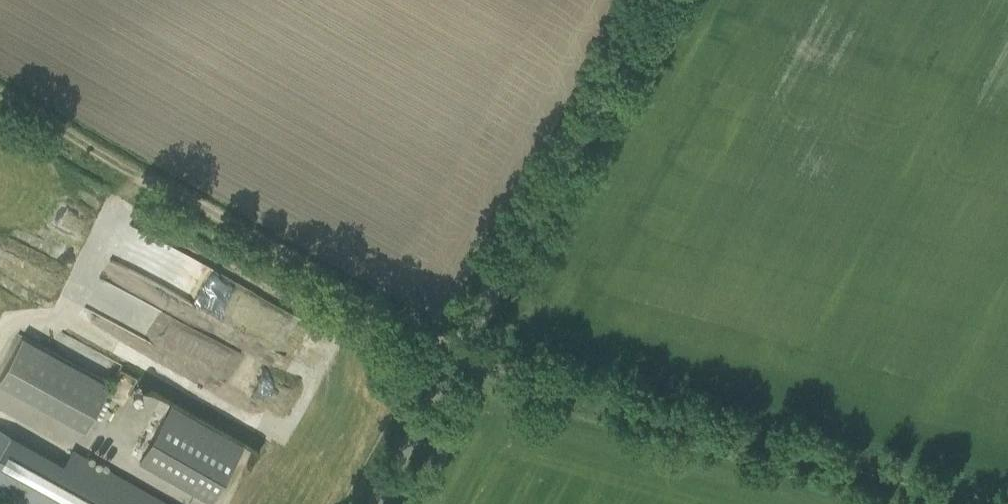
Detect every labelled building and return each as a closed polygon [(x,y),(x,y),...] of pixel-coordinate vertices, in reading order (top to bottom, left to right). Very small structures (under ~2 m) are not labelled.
[(159,285),(181,254),(151,233),(129,264),(159,285)] [(86,429),(110,384),(22,336),(0,377),(0,382),(86,429)] [(272,405),(295,416),(310,386),(288,375),(272,405)] [(211,501),(235,457),(165,417),(140,461),(211,501)] [(5,503),(168,503),(71,451),(64,464),(10,434),(0,451),(0,501),(5,503)]
